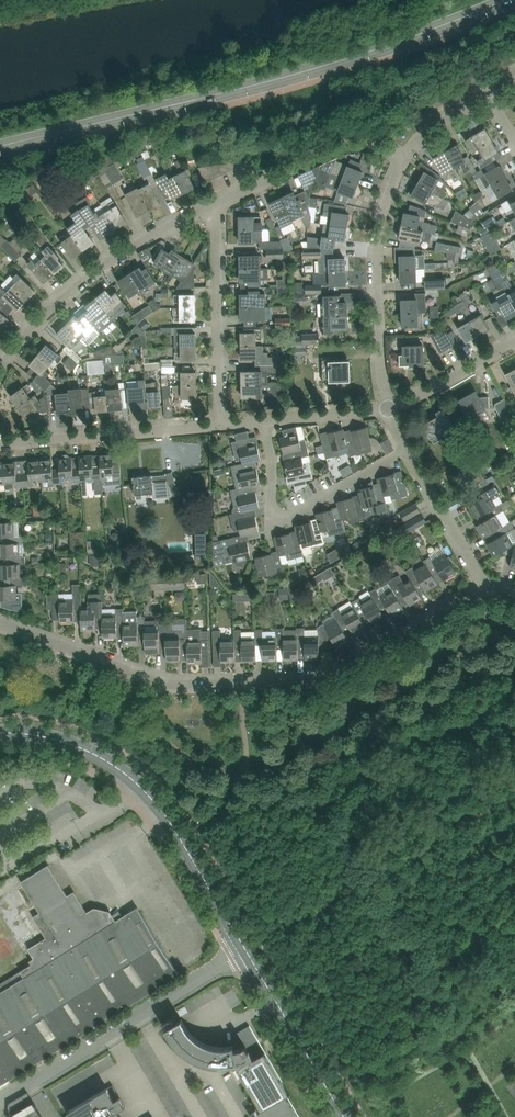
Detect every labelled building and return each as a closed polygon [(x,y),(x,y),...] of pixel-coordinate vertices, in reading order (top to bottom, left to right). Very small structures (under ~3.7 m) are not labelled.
[(506,54),(512,64),(514,62),(514,55),(513,50),(506,54)] [(506,67),(512,64),(506,54),(501,57),(506,67)] [(501,57),(495,60),(501,70),(506,67),(501,57)] [(495,74),(501,70),(495,60),(489,64),(495,74)] [(475,70),(468,74),(474,85),(481,82),(475,70)] [(474,85),(468,74),(462,77),(469,89),(474,85)] [(462,77),(457,80),(463,92),(469,89),(462,77)] [(457,80),(451,84),(457,95),(463,92),(457,80)] [(452,98),(457,95),(451,84),(445,87),(452,98)] [(445,87),(439,90),(446,102),(452,98),(445,87)] [(440,105),(446,102),(439,90),(434,94),(440,105)] [(434,94),(428,97),(434,108),(440,105),(434,94)] [(428,97),(422,100),(428,111),(434,108),(428,97)] [(422,100),(417,103),(423,114),(428,111),(422,100)] [(423,114),(417,103),(411,107),(417,118),(423,114)] [(400,115),(405,124),(411,121),(406,112),(400,115)] [(476,128),(483,124),(477,115),(471,119),(476,128)] [(473,153),(474,153),(479,148),(492,140),(485,129),(466,140),(473,153)] [(156,134),(150,137),(154,146),(160,143),(156,134)] [(479,157),(476,159),(477,161),(481,166),(493,159),(491,156),(496,153),(499,152),(492,140),(479,148),(483,155),(479,157)] [(465,161),(464,159),(456,146),(446,152),(454,167),(460,164),(466,173),(470,171),(467,165),(465,161)] [(454,167),(446,152),(434,158),(446,180),(452,177),(448,171),(454,167)] [(152,156),(146,159),(149,167),(155,164),(152,156)] [(468,156),(464,158),(464,159),(465,161),(467,165),(472,162),(468,156)] [(331,174),(337,158),(320,166),(319,169),(331,174)] [(143,178),(152,173),(145,159),(136,163),(143,178)] [(351,159),(343,179),(358,184),(363,172),(358,170),(361,163),(351,159)] [(224,163),(228,172),(236,168),(235,162),(224,163)] [(472,162),(467,165),(470,171),(471,170),(473,174),(478,172),(472,162)] [(114,163),(105,169),(113,184),(123,179),(114,163)] [(221,175),(228,172),(224,163),(216,165),(221,175)] [(216,165),(208,166),(214,178),(221,175),(216,165)] [(206,182),(214,178),(208,166),(199,167),(206,182)] [(293,192),(282,198),(292,219),(303,214),(302,211),(308,208),(309,207),(310,196),(314,184),(319,169),(320,166),(299,175),(306,191),(295,196),(293,192)] [(478,172),(473,174),(476,179),(480,177),(486,188),(492,184),(492,185),(506,177),(499,166),(490,171),(488,172),(485,167),(478,172)] [(319,169),(314,184),(325,189),(331,174),(319,169)] [(186,171),(181,173),(175,176),(183,193),(194,188),(186,171)] [(106,172),(101,175),(107,187),(113,184),(106,172)] [(425,172),(419,183),(444,198),(446,195),(448,192),(445,191),(444,190),(447,185),(438,180),(434,178),(425,172)] [(175,176),(169,179),(166,174),(157,179),(163,191),(167,189),(171,199),(183,193),(175,176)] [(56,176),(50,179),(53,185),(59,181),(56,176)] [(338,176),(333,189),(338,191),(353,196),(358,184),(343,179),(338,176)] [(506,177),(492,185),(499,197),(512,189),(506,177)] [(33,183),(26,188),(30,194),(37,189),(33,183)] [(139,190),(149,210),(160,204),(149,183),(144,185),(145,187),(139,190)] [(444,198),(419,183),(418,184),(415,183),(409,193),(412,194),(412,195),(428,204),(429,202),(439,208),(444,198)] [(465,187),(455,193),(460,200),(469,195),(465,187)] [(138,188),(127,194),(137,216),(149,210),(139,190),(138,188)] [(481,191),(473,195),(476,200),(484,196),(481,191)] [(81,200),(75,203),(79,209),(90,225),(92,228),(98,224),(99,226),(105,235),(106,234),(110,232),(111,234),(115,231),(114,229),(115,229),(106,213),(101,205),(93,210),(89,204),(91,203),(87,196),(81,200)] [(281,228),(293,222),(292,219),(282,198),(279,196),(273,199),(272,202),(270,203),(281,228)] [(318,197),(310,196),(309,207),(316,208),(318,197)] [(111,197),(100,203),(101,205),(106,213),(115,229),(126,222),(121,213),(114,201),(111,197)] [(477,201),(470,207),(471,209),(477,217),(484,212),(477,201)] [(511,204),(513,208),(506,213),(510,220),(514,217),(514,202),(511,204)] [(347,227),(349,214),(338,213),(339,206),(326,204),(324,216),(328,216),(327,224),(331,225),(347,227)] [(432,232),(435,233),(436,226),(429,224),(429,223),(419,221),(420,217),(425,218),(426,210),(411,205),(409,214),(405,213),(402,225),(432,232)] [(23,207),(16,213),(28,228),(35,223),(23,207)] [(77,221),(68,228),(69,230),(73,235),(84,250),(94,242),(87,233),(84,230),(90,225),(79,209),(71,215),(77,221)] [(451,221),(464,227),(469,229),(472,222),(456,210),(451,221)] [(260,217),(240,217),(240,230),(262,230),(262,229),(262,222),(260,222),(260,217)] [(503,217),(496,221),(499,226),(506,222),(503,217)] [(266,220),(271,230),(276,227),(272,218),(266,220)] [(8,221),(3,226),(9,233),(14,229),(8,221)] [(325,224),(321,248),(332,248),(335,248),(336,239),(345,240),(347,227),(331,225),(327,224),(325,224)] [(432,232),(402,225),(399,239),(421,243),(421,241),(430,243),(432,232),(435,233),(432,232)] [(40,244),(48,240),(45,233),(42,235),(39,230),(41,229),(39,226),(33,229),(37,236),(36,237),(40,244)] [(262,230),(240,230),(240,243),(259,242),(260,242),(260,241),(260,237),(263,237),(262,230)] [(491,253),(498,249),(489,233),(482,237),(491,253)] [(64,235),(59,238),(67,249),(73,257),(84,250),(73,235),(67,239),(64,235)] [(285,237),(280,238),(281,241),(284,249),(285,250),(293,249),(288,236),(285,237)] [(6,239),(0,245),(14,261),(21,255),(6,239)] [(437,241),(435,249),(447,250),(456,251),(461,252),(462,246),(437,241)] [(47,255),(41,260),(54,274),(63,265),(58,259),(59,257),(49,246),(43,251),(47,255)] [(152,256),(148,248),(147,248),(138,253),(146,265),(152,256)] [(321,248),(320,248),(303,248),(303,257),(321,257),(321,272),(323,272),(345,271),(345,258),(332,259),(332,248),(321,248)] [(284,249),(267,249),(267,259),(284,258),(284,249)] [(183,257),(173,250),(170,254),(163,250),(155,263),(163,268),(165,265),(175,271),(183,257)] [(456,251),(447,250),(447,259),(449,259),(449,263),(449,267),(455,267),(455,258),(456,251)] [(28,264),(37,274),(44,282),(54,274),(41,260),(34,252),(29,256),(31,259),(27,263),(28,264)] [(400,256),(400,269),(416,268),(415,255),(400,256)] [(240,269),(260,268),(260,256),(240,256),(240,269)] [(194,264),(183,257),(175,271),(173,274),(182,280),(177,288),(195,288),(195,277),(189,277),(187,276),(194,264)] [(143,271),(140,268),(130,274),(140,291),(156,282),(147,268),(143,271)] [(261,285),(261,275),(260,268),(240,269),(241,281),(250,281),(250,285),(261,285)] [(291,287),(290,268),(283,269),(284,278),(277,278),(277,287),(291,287)] [(401,282),(416,282),(416,268),(400,269),(401,282)] [(492,278),(495,283),(500,280),(504,287),(507,292),(508,295),(514,291),(514,288),(507,274),(504,269),(503,270),(491,276),(492,278)] [(331,285),(335,285),(346,285),(345,271),(323,272),(324,285),(331,285)] [(26,300),(35,291),(27,283),(18,274),(14,278),(10,275),(5,280),(26,300)] [(140,291),(130,274),(119,281),(130,298),(140,291)] [(444,278),(426,279),(426,290),(445,289),(444,278)] [(1,303),(6,298),(14,306),(17,309),(26,300),(5,280),(0,285),(0,302),(1,303)] [(500,280),(495,283),(499,290),(504,287),(500,280)] [(322,293),(321,285),(306,286),(306,294),(322,293)] [(106,290),(97,298),(105,309),(106,309),(113,318),(123,311),(127,307),(117,293),(112,297),(106,290)] [(250,294),(241,295),(241,307),(256,307),(266,307),(265,294),(260,294),(260,292),(260,291),(250,291),(250,292),(250,294)] [(456,298),(459,303),(463,310),(467,307),(466,305),(472,302),(466,292),(456,298)] [(498,300),(492,304),(499,316),(503,313),(506,319),(514,314),(514,307),(508,295),(507,292),(497,298),(498,300)] [(427,312),(426,293),(415,293),(415,299),(402,300),(402,313),(422,312),(427,312)] [(195,295),(184,295),(175,295),(175,301),(181,301),(181,308),(195,308),(195,295)] [(324,303),(318,303),(318,317),(322,316),(347,315),(347,308),(353,308),(352,302),(347,302),(341,302),(341,295),(323,296),(324,303)] [(89,310),(84,315),(94,326),(95,326),(100,322),(105,328),(114,320),(114,321),(114,320),(105,309),(97,298),(87,306),(89,310)] [(459,312),(463,310),(459,303),(455,306),(459,312)] [(149,304),(132,314),(138,322),(146,315),(153,311),(149,304)] [(256,307),(241,307),(241,320),(245,320),(252,320),(257,320),(261,320),(266,320),(266,316),(266,307),(256,307)] [(467,307),(463,310),(470,321),(478,335),(489,329),(484,319),(481,314),(479,316),(477,313),(472,316),(467,307)] [(181,308),(181,315),(175,315),(175,321),(195,321),(195,308),(181,308)] [(9,319),(0,312),(0,328),(1,329),(9,319)] [(422,312),(402,313),(403,326),(407,326),(407,330),(423,330),(422,312)] [(78,319),(75,316),(66,325),(80,340),(94,326),(84,315),(78,319)] [(322,316),(323,333),(334,333),(334,329),(348,328),(347,315),(322,316)] [(478,335),(470,321),(458,327),(466,341),(478,335)] [(143,329),(137,323),(128,335),(131,338),(143,329)] [(66,325),(57,334),(65,342),(68,345),(71,349),(72,348),(80,340),(66,325)] [(192,327),(175,327),(175,334),(176,347),(182,347),(196,347),(195,334),(192,334),(192,327)] [(302,334),(294,335),(295,339),(295,345),(302,345),(319,344),(319,332),(302,333),(302,334)] [(241,333),(242,346),(256,346),(256,339),(262,339),(261,333),(241,333)] [(448,349),(454,345),(448,336),(447,333),(430,333),(436,343),(441,353),(448,349)] [(138,339),(132,342),(134,346),(137,347),(141,345),(138,339)] [(62,358),(47,345),(39,355),(50,364),(54,359),(58,363),(62,358)] [(306,345),(292,346),(293,349),(293,356),(307,355),(306,348),(306,345)] [(424,364),(423,345),(403,346),(404,356),(400,356),(401,365),(409,365),(409,369),(415,368),(415,365),(424,364)] [(256,346),(242,346),(242,358),(255,358),(256,365),(276,364),(279,364),(281,364),(281,356),(269,356),(269,352),(264,352),(264,346),(256,346)] [(176,347),(176,359),(196,359),(196,347),(182,347),(176,347)] [(101,349),(93,352),(96,358),(102,358),(101,349)] [(46,369),(50,364),(39,355),(31,365),(40,373),(35,379),(46,391),(52,382),(46,377),(50,373),(46,369)] [(330,359),(322,360),(323,382),(341,381),(343,383),(348,383),(349,381),(350,380),(349,368),(350,368),(350,365),(349,365),(349,361),(348,361),(341,362),(330,362),(330,359)] [(104,360),(87,361),(88,375),(105,373),(104,360)] [(161,361),(144,363),(145,370),(161,369),(161,361)] [(256,372),(242,372),(242,384),(262,384),(268,384),(268,373),(276,373),(276,364),(256,365),(256,372)] [(512,384),(514,389),(514,370),(507,374),(512,384)] [(177,373),(176,373),(176,379),(182,379),(182,385),(196,385),(196,372),(177,373)] [(60,381),(64,377),(60,373),(56,378),(60,381)] [(140,381),(127,382),(128,388),(129,404),(135,403),(135,408),(136,408),(141,407),(142,409),(145,409),(146,409),(147,407),(148,407),(146,382),(146,380),(140,380),(140,381)] [(146,382),(148,407),(155,406),(155,409),(160,409),(160,405),(161,405),(159,385),(156,385),(156,381),(152,381),(152,382),(146,382)] [(262,397),(262,386),(262,384),(242,384),(243,397),(262,397)] [(272,409),(280,408),(280,384),(272,384),(272,409)] [(28,385),(11,396),(19,407),(31,398),(30,398),(27,393),(31,390),(28,385)] [(176,385),(173,385),(173,393),(176,393),(176,398),(182,398),(182,405),(191,404),(191,398),(197,398),(196,385),(176,385)] [(89,388),(69,390),(69,392),(70,399),(71,413),(84,412),(83,408),(91,408),(90,397),(89,391),(89,388)] [(108,395),(109,410),(122,409),(120,389),(108,390),(108,395)] [(109,410),(108,395),(102,396),(101,390),(95,391),(97,411),(109,410)] [(490,408),(489,397),(479,398),(476,391),(459,401),(473,426),(483,421),(478,413),(485,409),(490,408)] [(69,392),(57,393),(57,403),(58,414),(71,413),(70,399),(69,392)] [(50,411),(48,396),(48,394),(39,400),(35,395),(30,398),(31,398),(19,407),(26,417),(37,409),(39,413),(50,411)] [(496,408),(502,419),(513,412),(505,398),(495,404),(496,408)] [(430,416),(422,421),(424,425),(432,438),(434,443),(442,439),(439,434),(453,426),(444,409),(442,405),(434,410),(436,413),(430,416)] [(305,439),(300,441),(296,427),(283,430),(284,437),(280,438),(284,454),(295,451),(297,458),(309,456),(305,439)] [(354,442),(347,444),(348,447),(347,447),(350,457),(373,451),(367,427),(351,431),(354,442)] [(341,449),(347,447),(348,447),(347,444),(343,429),(328,433),(331,444),(323,446),(326,459),(343,455),(341,449)] [(242,458),(243,463),(243,464),(244,464),(261,460),(257,444),(246,447),(244,440),(250,439),(248,431),(235,434),(237,441),(232,442),(236,459),(242,458)] [(380,443),(387,454),(395,450),(388,438),(380,443)] [(102,454),(99,454),(100,466),(101,465),(103,480),(105,480),(107,479),(107,475),(115,475),(115,479),(121,478),(121,475),(120,464),(120,457),(113,458),(113,453),(110,453),(108,451),(104,452),(102,454)] [(81,467),(80,467),(73,468),(72,457),(70,457),(67,455),(63,455),(61,458),(59,458),(60,469),(62,483),(67,483),(66,479),(73,478),(74,482),(82,482),(81,467)] [(81,467),(82,482),(87,481),(89,483),(92,482),(94,480),(103,480),(101,465),(100,466),(93,466),(92,455),(79,456),(80,467),(81,467)] [(296,491),(307,485),(306,480),(313,479),(311,468),(309,462),(311,462),(310,456),(309,456),(297,458),(284,461),(288,477),(299,474),(301,481),(294,483),(296,491)] [(41,460),(40,460),(42,481),(50,480),(50,484),(62,483),(60,469),(53,470),(52,459),(49,459),(47,457),(43,457),(41,460)] [(34,482),(42,481),(40,460),(28,461),(29,472),(23,472),(24,487),(34,486),(34,482)] [(15,462),(3,463),(5,484),(14,483),(14,488),(24,487),(23,472),(16,473),(15,462)] [(243,488),(260,484),(257,468),(245,471),(244,464),(243,464),(243,463),(232,466),(237,489),(242,488),(243,488)] [(349,465),(340,471),(343,477),(353,471),(349,465)] [(170,486),(176,484),(172,472),(165,474),(166,475),(152,476),(152,475),(133,477),(135,494),(155,493),(155,497),(170,496),(168,481),(170,486)] [(379,478),(382,489),(384,495),(384,496),(385,496),(391,494),(393,500),(409,495),(405,483),(398,485),(395,474),(379,478)] [(358,490),(363,507),(363,508),(364,508),(366,515),(372,514),(372,512),(378,510),(379,512),(385,516),(390,515),(385,496),(384,496),(384,495),(382,489),(375,491),(373,481),(366,485),(367,488),(358,490)] [(477,518),(487,512),(495,507),(495,506),(491,500),(499,495),(493,483),(479,491),(483,498),(470,505),(477,518)] [(233,514),(242,512),(243,512),(260,508),(256,492),(245,495),(243,488),(242,488),(237,489),(231,490),(234,506),(232,512),(233,514)] [(468,501),(464,495),(448,504),(452,510),(468,501)] [(356,509),(353,498),(337,502),(342,519),(342,520),(343,520),(349,518),(351,524),(367,520),(366,515),(364,508),(363,508),(363,507),(356,509)] [(416,504),(407,509),(400,513),(405,521),(421,511),(416,504)] [(481,523),(476,526),(484,538),(497,530),(502,527),(495,515),(503,511),(500,505),(499,504),(495,506),(495,507),(487,512),(490,518),(481,523)] [(43,507),(32,508),(33,515),(44,515),(43,507)] [(343,520),(342,520),(342,519),(335,521),(332,510),(317,514),(321,531),(321,532),(322,532),(328,530),(330,535),(346,531),(343,520)] [(240,530),(242,536),(259,532),(256,516),(244,519),(243,512),(242,512),(233,514),(231,514),(235,531),(240,530)] [(408,532),(417,527),(427,522),(422,514),(404,525),(408,532)] [(7,543),(19,543),(23,543),(23,535),(19,535),(18,522),(14,522),(2,522),(0,522),(0,537),(7,536),(7,543)] [(302,549),(303,549),(304,555),(313,553),(312,547),(325,543),(322,532),(321,532),(321,531),(314,533),(311,522),(296,526),(300,543),(302,549)] [(502,552),(513,545),(514,544),(514,529),(510,522),(502,527),(497,530),(500,536),(487,544),(494,556),(502,552)] [(70,531),(71,550),(86,550),(85,531),(70,531)] [(275,538),(282,563),(283,564),(289,563),(288,560),(304,555),(303,549),(302,549),(300,543),(293,545),(290,534),(275,538)] [(225,564),(235,561),(237,564),(239,566),(242,566),(245,564),(246,562),(246,559),(251,558),(248,542),(236,545),(234,537),(219,540),(214,541),(212,542),(213,559),(224,557),(225,564)] [(359,540),(352,544),(355,549),(362,545),(359,540)] [(19,543),(7,543),(0,543),(0,558),(9,557),(9,564),(19,564),(26,564),(26,556),(24,556),(23,543),(19,543)] [(122,544),(108,544),(108,553),(123,552),(122,544)] [(513,545),(502,552),(514,555),(514,544),(513,545)] [(100,554),(90,555),(90,564),(100,563),(100,554)] [(282,563),(275,565),(272,554),(256,558),(257,563),(253,564),(254,569),(259,568),(261,576),(268,574),(269,580),(286,575),(283,564),(282,563)] [(424,560),(426,565),(427,565),(432,574),(438,571),(444,580),(456,573),(445,554),(433,561),(430,557),(424,560)] [(349,556),(341,560),(345,567),(353,562),(349,556)] [(121,559),(120,562),(120,565),(122,566),(125,568),(128,567),(130,564),(129,561),(126,560),(124,559),(121,559)] [(9,564),(0,564),(0,579),(10,579),(10,585),(16,585),(16,586),(26,585),(26,577),(19,578),(19,564),(9,564)] [(414,585),(420,581),(426,591),(438,584),(432,574),(427,565),(426,565),(415,572),(412,567),(405,571),(410,580),(411,579),(414,585)] [(307,567),(299,569),(301,578),(309,575),(307,567)] [(211,572),(211,586),(222,586),(212,572),(211,572)] [(320,572),(313,577),(316,583),(324,579),(320,572)] [(387,582),(392,590),(393,590),(396,595),(402,592),(410,605),(422,598),(414,585),(411,579),(410,580),(404,583),(399,575),(387,582)] [(165,590),(165,588),(165,577),(147,577),(147,590),(165,590)] [(165,577),(165,588),(186,588),(186,577),(165,577)] [(59,594),(60,603),(61,622),(75,622),(74,610),(81,609),(81,608),(81,584),(73,584),(73,593),(59,594)] [(16,586),(16,585),(10,585),(0,585),(0,600),(1,600),(1,606),(0,606),(7,608),(16,610),(25,610),(23,610),(22,593),(16,593),(16,586)] [(296,586),(288,588),(291,596),(298,594),(296,586)] [(288,587),(281,588),(282,600),(289,599),(288,587)] [(379,609),(380,609),(385,606),(391,616),(404,609),(396,595),(393,590),(392,590),(381,597),(376,589),(368,593),(371,597),(372,597),(379,609)] [(52,594),(53,609),(53,620),(60,619),(60,622),(61,622),(60,603),(59,594),(52,594)] [(358,599),(351,603),(353,607),(354,607),(360,616),(365,613),(371,622),(371,623),(383,615),(380,609),(379,609),(372,597),(371,597),(363,602),(361,597),(358,599)] [(89,601),(89,607),(81,608),(81,609),(81,630),(96,630),(95,617),(102,617),(102,615),(102,609),(102,601),(89,601)] [(332,612),(337,621),(338,621),(341,626),(347,623),(353,633),(365,626),(360,616),(354,607),(353,607),(342,614),(339,608),(332,612)] [(102,615),(102,617),(103,638),(117,637),(117,625),(123,625),(123,623),(124,623),(124,612),(124,608),(116,609),(102,609),(102,615)] [(137,616),(137,611),(124,612),(124,623),(123,623),(123,625),(124,645),(138,645),(138,633),(145,633),(145,630),(145,621),(145,616),(137,616)] [(166,624),(167,638),(166,638),(166,640),(167,661),(181,660),(181,649),(187,648),(187,640),(188,640),(187,630),(187,619),(172,619),(172,623),(166,624)] [(145,621),(145,630),(145,633),(145,653),(160,653),(159,640),(166,640),(166,638),(167,638),(166,624),(159,624),(159,621),(145,621)] [(318,627),(319,636),(319,645),(331,638),(337,648),(349,640),(341,626),(338,621),(337,621),(326,628),(324,624),(318,627)] [(320,659),(319,645),(319,636),(305,637),(305,627),(297,627),(298,637),(298,644),(305,644),(305,659),(320,659)] [(276,628),(276,637),(277,637),(277,644),(284,644),(284,660),(299,659),(298,644),(298,637),(285,637),(284,628),(276,628)] [(188,663),(202,662),(202,655),(205,655),(205,650),(209,650),(208,630),(201,630),(201,629),(187,630),(188,640),(187,640),(187,648),(188,663)] [(255,632),(242,632),(242,629),(233,629),(234,638),(234,650),(235,650),(242,649),(242,661),(256,661),(256,645),(255,638),(255,632)] [(255,632),(255,638),(256,645),(262,645),(263,661),(277,660),(277,644),(277,637),(276,637),(263,638),(263,629),(254,629),(255,632)] [(213,630),(213,636),(213,650),(217,650),(217,655),(221,655),(221,662),(235,661),(235,650),(234,650),(234,638),(221,639),(221,630),(213,630)] [(218,835),(211,839),(215,845),(221,840),(218,835)] [(9,1080),(179,975),(179,974),(137,908),(123,917),(119,911),(109,918),(94,914),(91,910),(87,912),(74,892),(67,896),(48,865),(39,871),(21,882),(40,913),(33,917),(46,938),(38,943),(29,949),(34,958),(36,961),(32,964),(0,984),(0,1086),(9,1080)] [(177,1010),(181,1016),(188,1011),(185,1006),(177,1010)] [(169,1019),(163,1023),(166,1028),(165,1029),(169,1037),(171,1039),(173,1042),(175,1045),(177,1047),(179,1049),(182,1051),(184,1053),(187,1055),(189,1057),(192,1059),(195,1060),(198,1062),(201,1063),(204,1064),(207,1065),(210,1065),(213,1066),(216,1066),(220,1067),(223,1067),(226,1066),(229,1066),(232,1066),(238,1064),(239,1068),(237,1068),(258,1105),(260,1108),(261,1110),(287,1095),(287,1096),(290,1094),(290,1093),(289,1093),(265,1052),(260,1044),(260,1043),(251,1027),(239,1034),(246,1045),(245,1046),(241,1048),(241,1049),(235,1050),(234,1045),(233,1046),(229,1047),(226,1047),(225,1047),(222,1047),(219,1047),(217,1047),(214,1047),(211,1046),(209,1045),(206,1045),(204,1043),(201,1042),(199,1041),(197,1039),(194,1038),(192,1036),(190,1034),(189,1032),(187,1030),(185,1027),(184,1025),(183,1023),(182,1020),(182,1019),(173,1025),(172,1024),(173,1024),(173,1023),(174,1023),(174,1022),(174,1021),(173,1021),(173,1020),(172,1020),(171,1019),(170,1019),(170,1020),(169,1019)] [(118,1111),(125,1107),(119,1097),(114,1100),(108,1088),(67,1112),(70,1116),(121,1116),(118,1111)] [(261,1110),(258,1112),(259,1113),(259,1112),(262,1116),(299,1116),(287,1096),(287,1095),(261,1110)] [(34,1103),(36,1107),(19,1116),(43,1116),(34,1103)]
